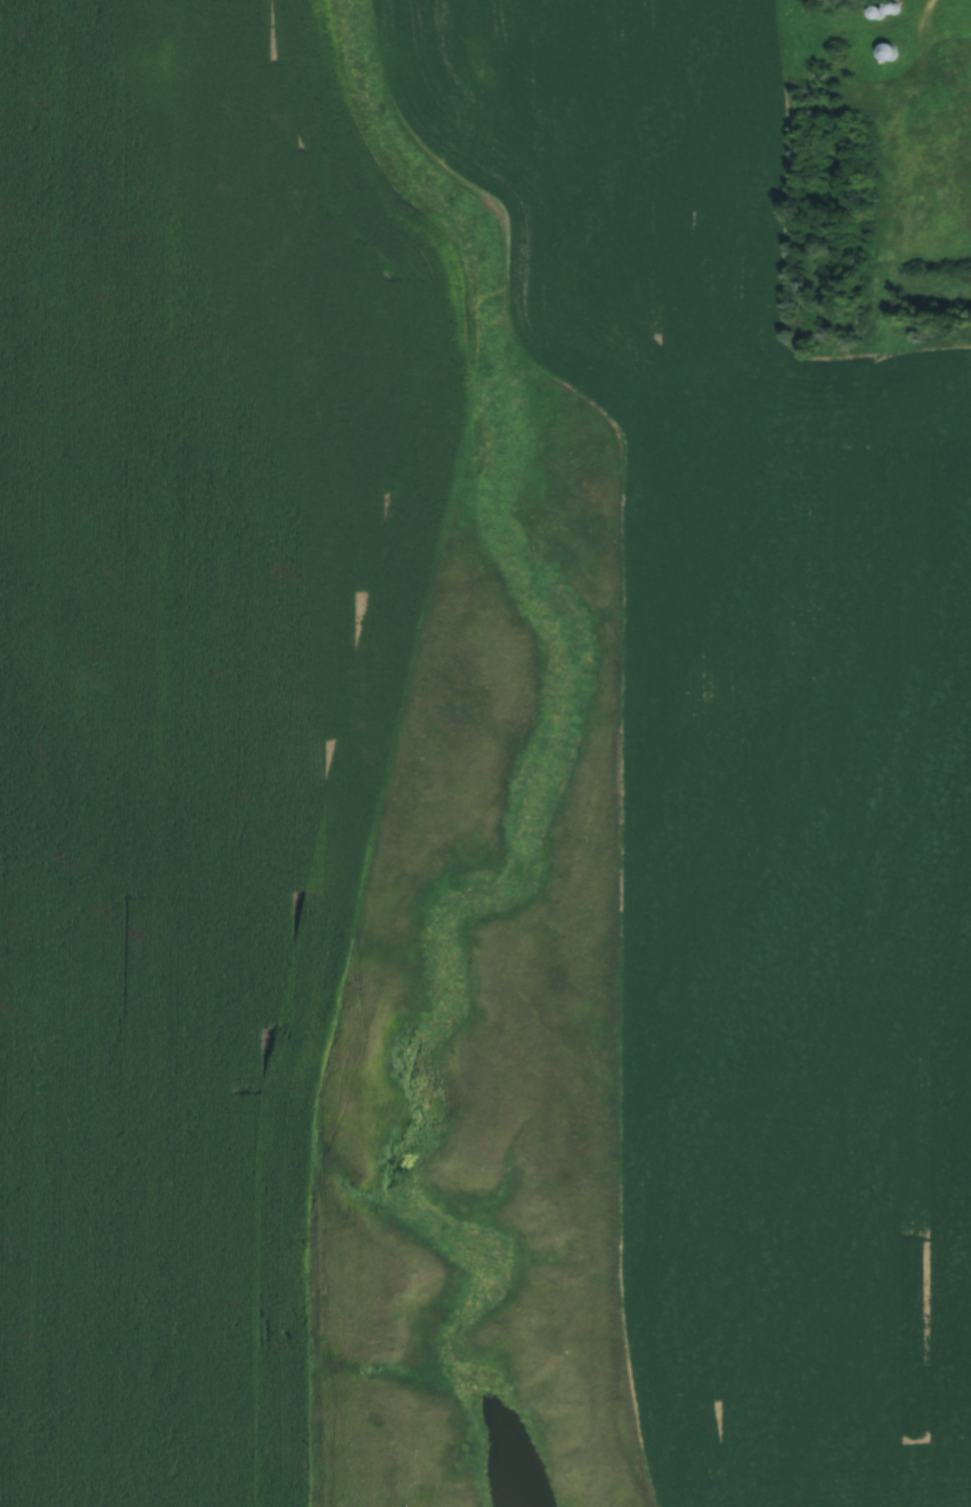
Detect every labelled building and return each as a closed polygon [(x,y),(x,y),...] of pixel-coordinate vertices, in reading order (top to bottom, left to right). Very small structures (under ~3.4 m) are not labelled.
[(881,48),(884,64),(904,60),(900,44),(881,48)]
